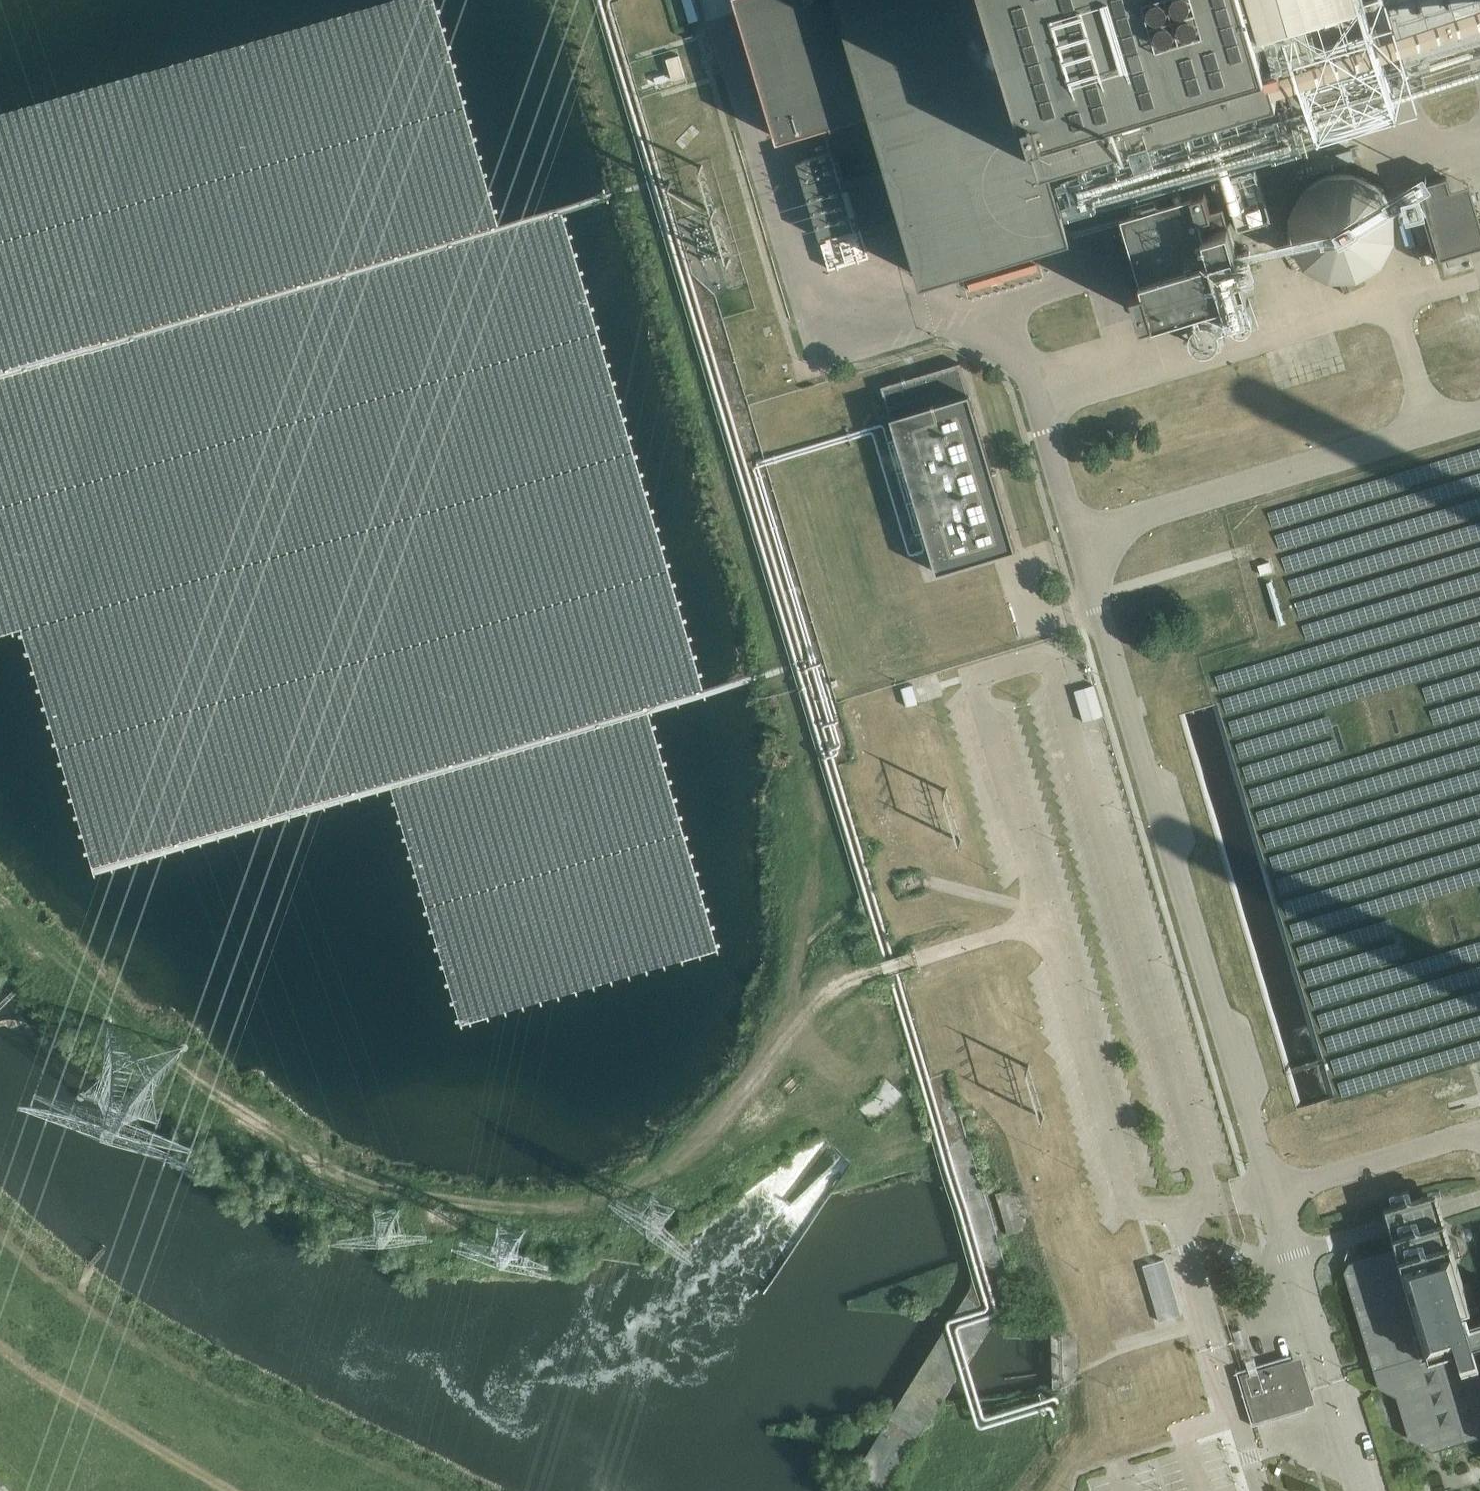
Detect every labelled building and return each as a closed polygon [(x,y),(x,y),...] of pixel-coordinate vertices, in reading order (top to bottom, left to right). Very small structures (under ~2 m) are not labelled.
[(841,169),(836,148),(797,159),(804,183),(820,236),(859,224),(856,216),(863,215),(865,223),(902,212),(922,278),(1071,232),(1057,184),(1288,115),(1268,46),(1373,15),(1369,0),(739,0),(747,29),(740,31),(773,138),(871,109),(885,156),(841,169)] [(1405,54),(1479,32),(1479,0),(1390,0),(1405,54)] [(680,54),(667,58),(673,79),(686,75),(680,54)] [(1446,175),(1418,184),(1440,257),(1467,248),(1446,175)] [(1212,205),(1205,182),(1123,205),(1144,277),(1131,281),(1141,315),(1223,290),(1229,312),(1249,305),(1241,281),(1245,280),(1227,218),(1203,225),(1198,209),(1212,205)] [(887,400),(878,403),(880,411),(889,408),(937,571),(1016,548),(961,361),(882,385),(887,400)] [(1469,1301),(1455,1255),(1461,1253),(1457,1239),(1447,1233),(1435,1193),(1388,1207),(1400,1247),(1349,1262),(1345,1270),(1373,1364),(1380,1369),(1384,1381),(1402,1391),(1415,1432),(1434,1442),(1479,1428),(1479,1298),(1469,1301)] [(1164,1258),(1143,1264),(1160,1320),(1181,1314),(1164,1258)] [(1291,1354),(1243,1368),(1236,1370),(1252,1425),(1307,1409),(1302,1393),(1308,1390),(1300,1365),(1294,1367),(1291,1354)]
